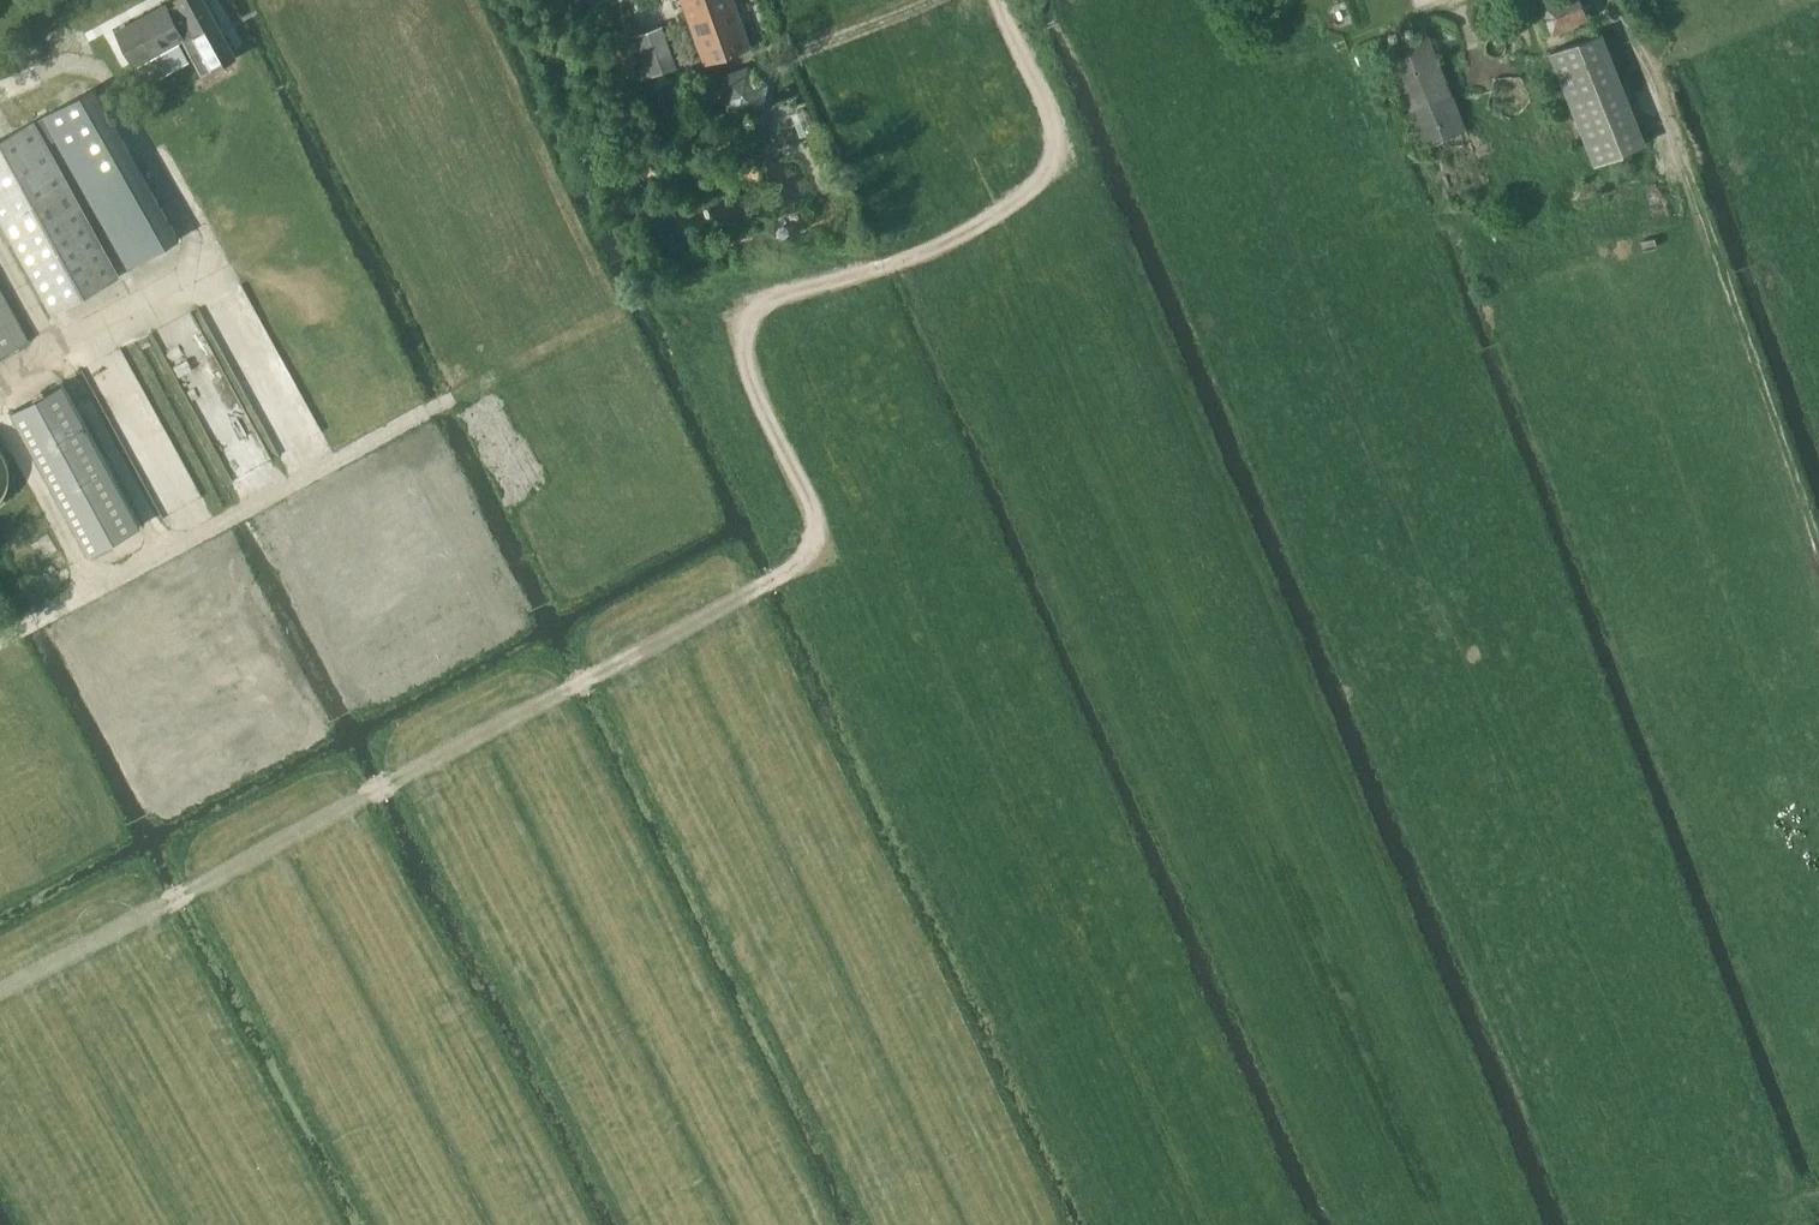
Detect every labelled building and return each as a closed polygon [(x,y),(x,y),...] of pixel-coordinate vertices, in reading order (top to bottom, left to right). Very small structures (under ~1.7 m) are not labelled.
[(204,0),(177,0),(179,3),(168,8),(166,4),(118,30),(135,63),(182,38),(202,73),(235,55),(204,0)] [(751,46),(734,0),(683,0),(706,62),(751,46)] [(1590,18),(1583,0),(1540,0),(1553,33),(1590,18)] [(650,75),(678,66),(663,25),(636,35),(650,75)] [(1427,27),(1384,43),(1425,147),(1467,130),(1427,27)] [(1594,164),(1647,143),(1602,31),(1550,52),(1594,164)] [(762,91),(762,84),(760,78),(757,72),(753,68),(748,64),(742,62),(735,62),(729,63),(723,66),(718,71),(715,76),(713,82),(713,88),(714,95),(717,101),(721,105),(727,109),(733,111),(739,111),(746,109),(751,107),(756,102),(760,97),(762,91)] [(180,239),(95,89),(45,117),(0,141),(0,217),(53,312),(121,275),(46,144),(57,137),(131,267),(180,239)] [(28,339),(0,289),(0,355),(28,339)]
